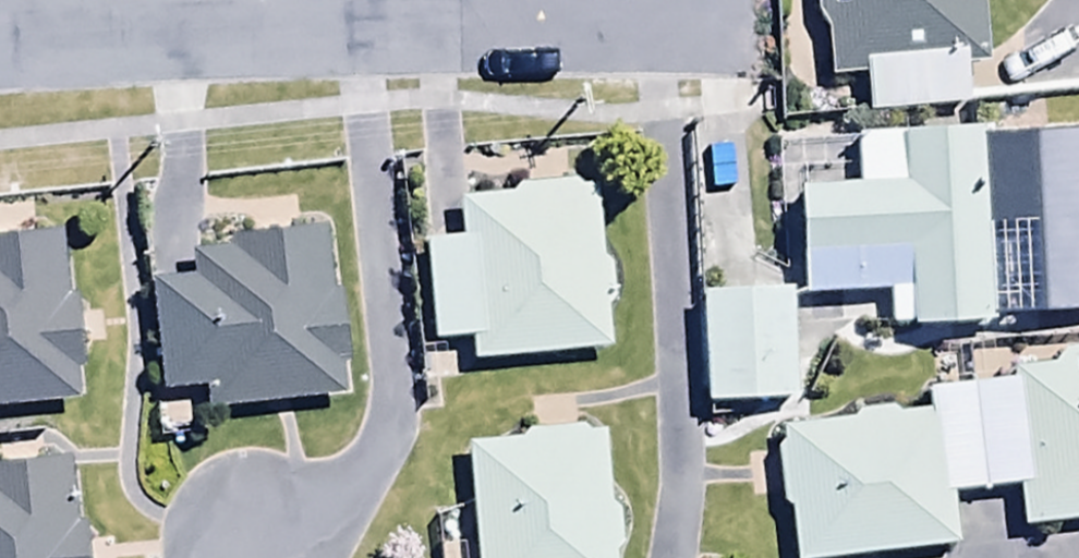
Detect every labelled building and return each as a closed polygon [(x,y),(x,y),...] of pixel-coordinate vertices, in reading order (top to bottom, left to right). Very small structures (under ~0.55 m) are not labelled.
[(979,0),(817,0),(824,82),(861,78),(865,116),(964,107),(961,66),(985,64),(979,0)] [(858,141),(861,197),(794,200),(800,299),(885,294),(887,334),(1078,325),(1078,129),(858,141)] [(466,343),(468,365),(610,354),(606,308),(612,307),(609,266),(599,267),(593,184),(510,190),(511,197),(458,201),(461,242),(422,245),(429,346),(466,343)] [(199,394),(201,410),(341,392),(338,364),(351,363),(342,292),(331,293),(323,232),(227,244),(228,251),(185,256),(189,285),(147,290),(161,399),(199,394)] [(72,406),(70,376),(81,375),(76,296),(66,297),(62,235),(0,239),(0,411),(72,406)] [(712,261),(714,295),(698,295),(703,408),(793,404),(788,292),(780,292),(778,258),(712,261)] [(792,557),(862,557),(953,546),(946,496),(1012,488),(1018,531),(1078,524),(1078,352),(1052,354),(1055,370),(1007,376),(1009,384),(924,395),(927,419),(895,423),(893,411),(850,417),(851,424),(773,434),(792,557)] [(465,448),(473,557),(612,557),(601,428),(519,434),(520,444),(465,448)] [(0,474),(0,557),(84,557),(81,527),(65,528),(60,469),(0,474)]
